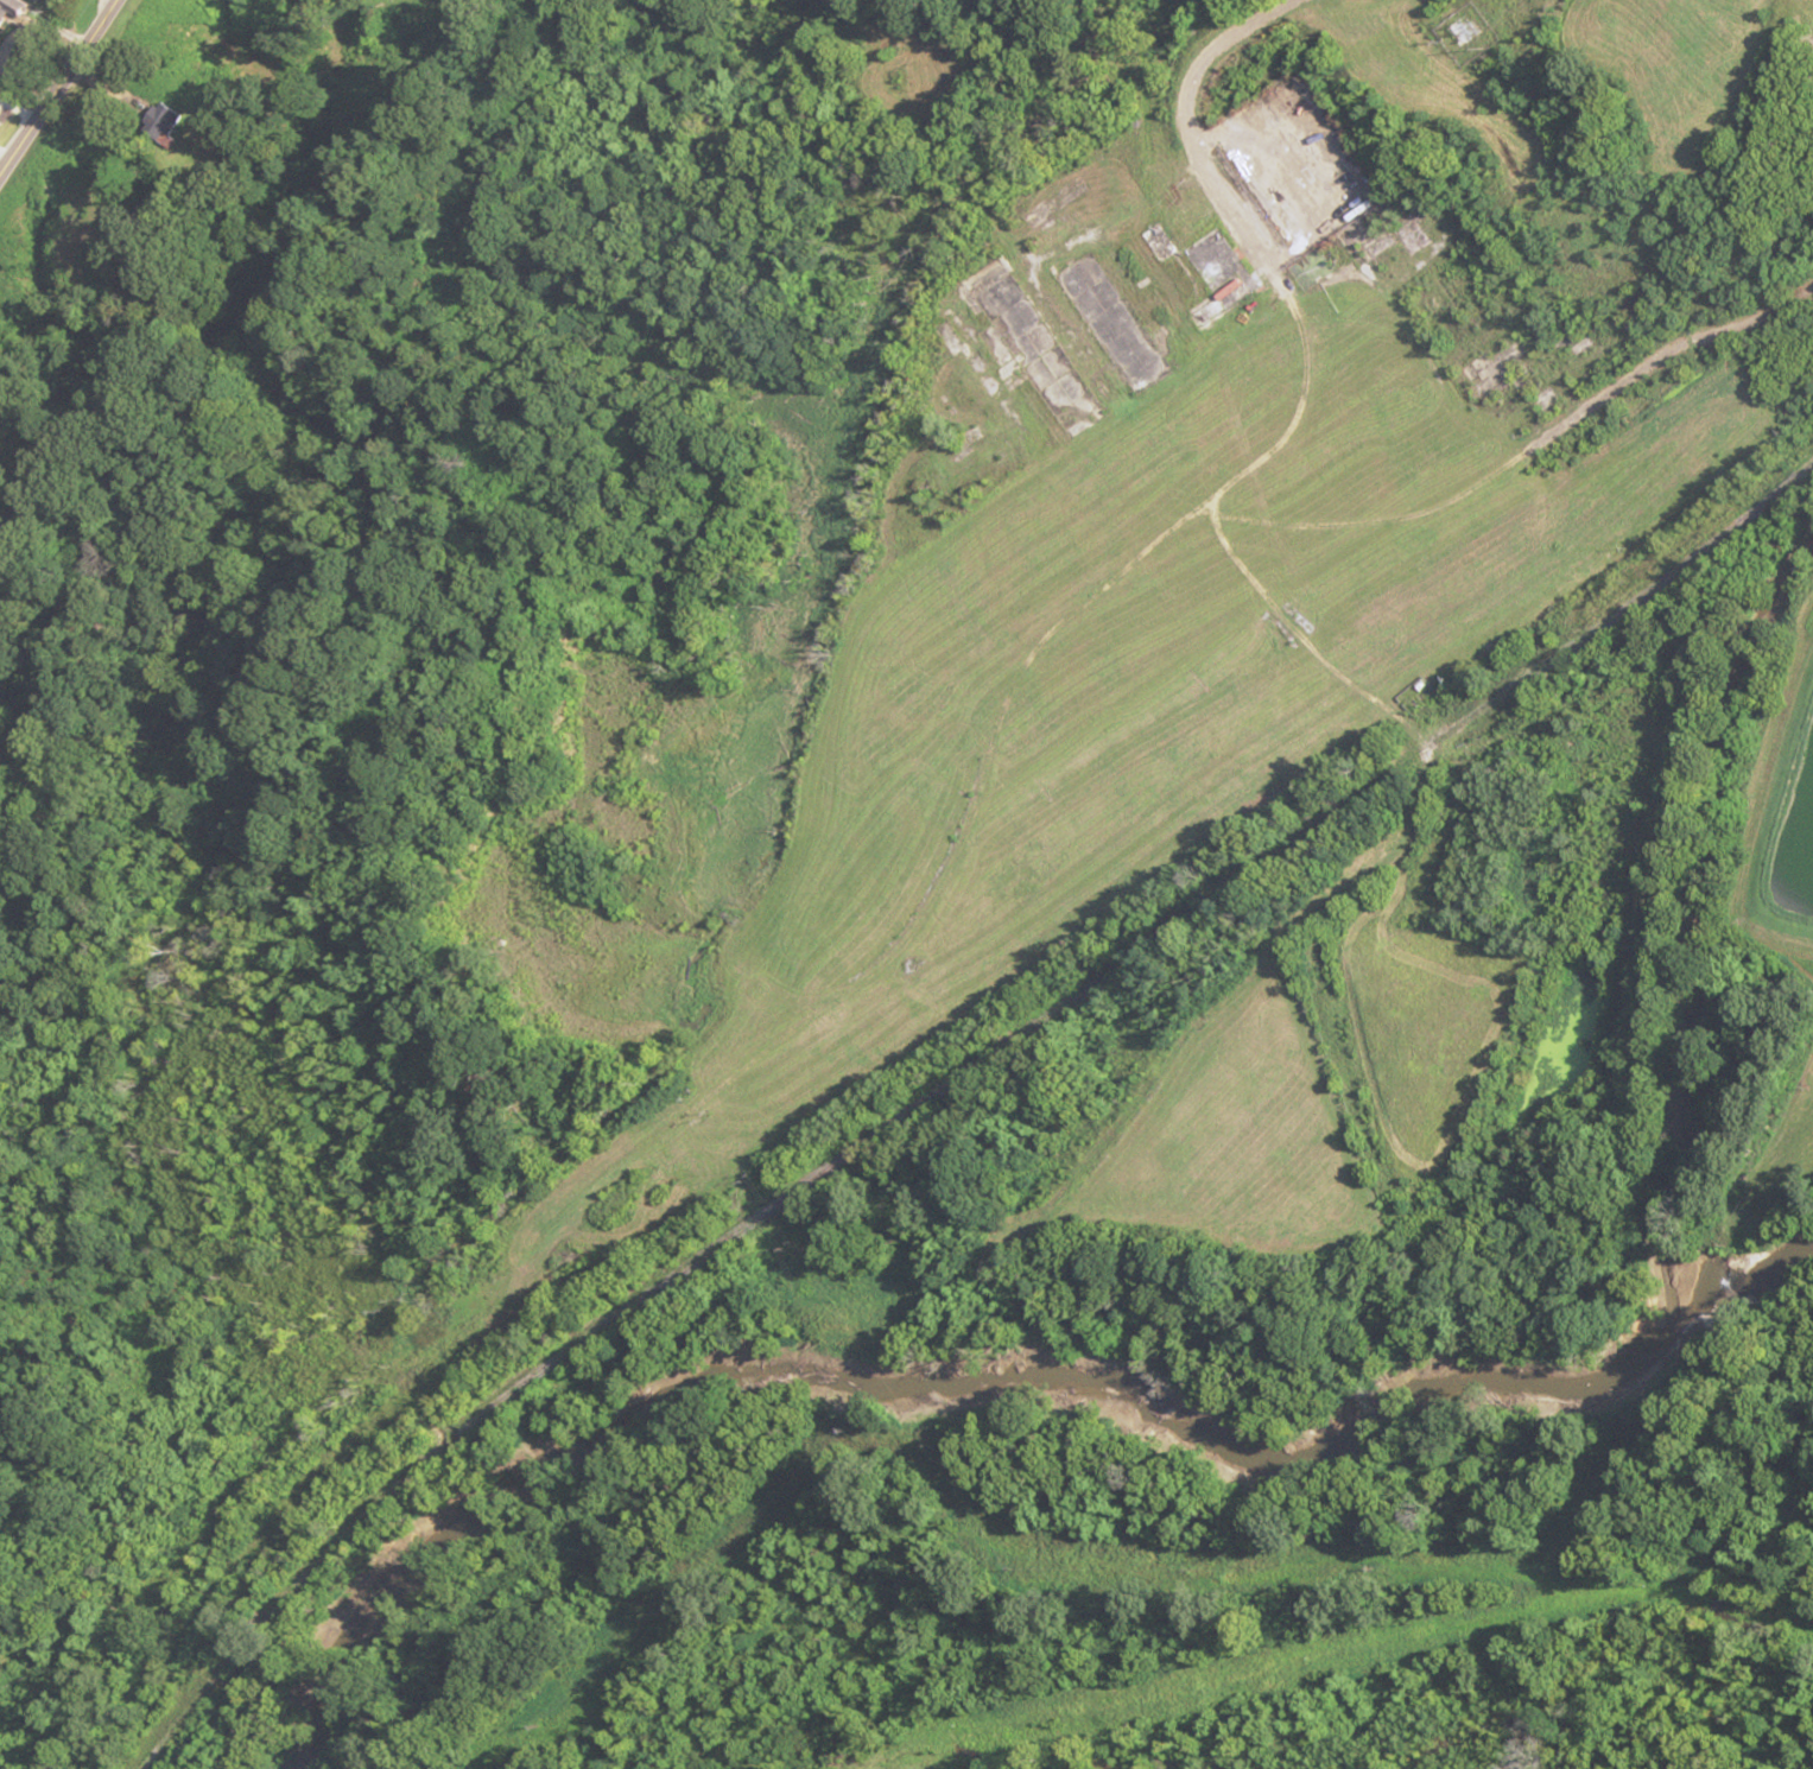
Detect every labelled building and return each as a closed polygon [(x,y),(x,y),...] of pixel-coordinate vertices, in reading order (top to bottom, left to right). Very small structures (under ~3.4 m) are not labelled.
[(24,35),(24,0),(0,0),(0,35),(24,35)] [(164,134),(174,142),(194,118),(184,109),(164,134)]
